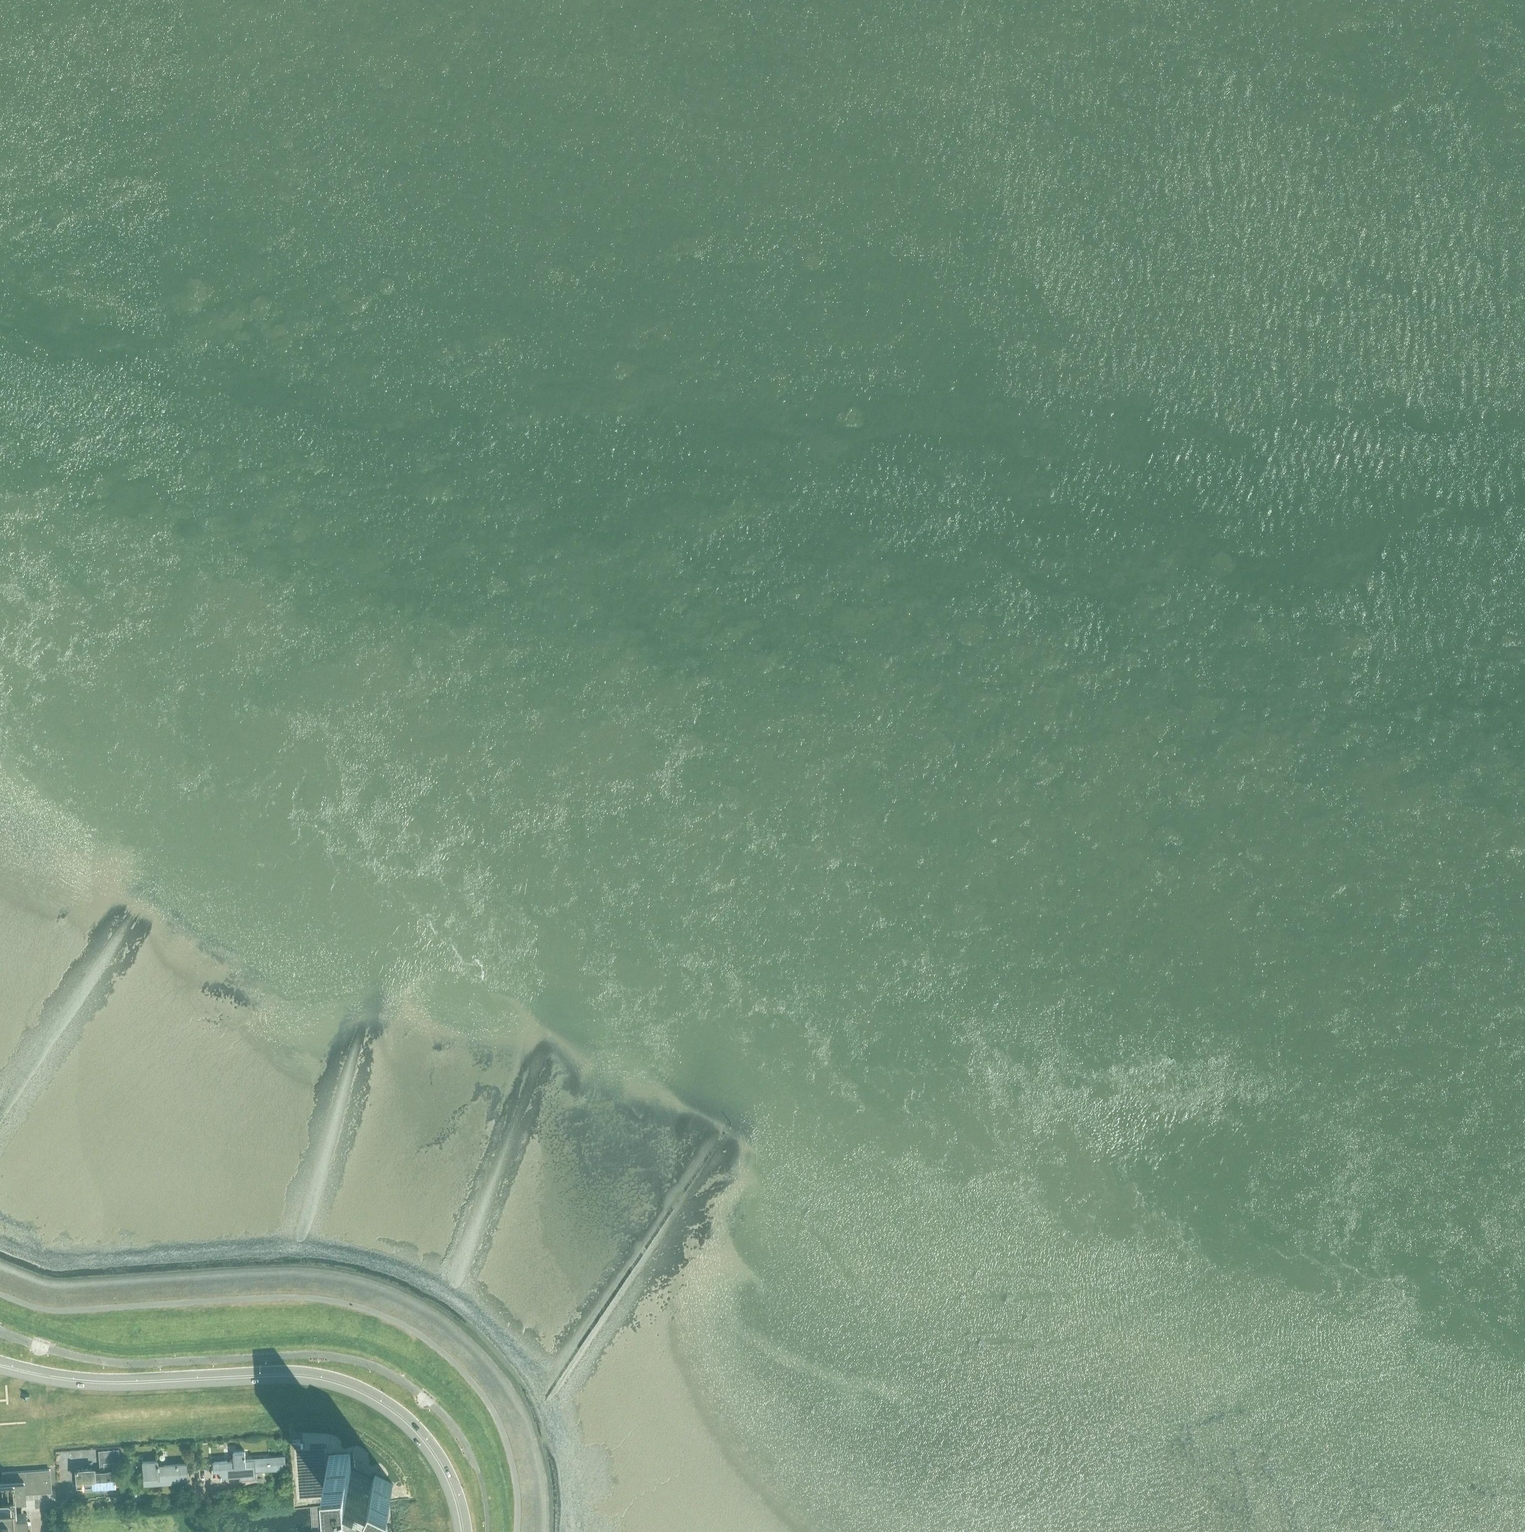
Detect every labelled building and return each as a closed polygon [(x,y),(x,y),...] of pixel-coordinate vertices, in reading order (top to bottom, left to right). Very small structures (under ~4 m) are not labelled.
[(290,1427),(289,1427),(295,1506),(314,1505),(354,1502),(386,1500),(409,1499),(409,1498),(406,1490),(403,1480),(398,1472),(393,1464),(392,1463),(385,1456),(377,1450),(369,1444),(361,1439),(352,1434),(342,1431),(333,1428),(323,1426),(315,1426),(308,1426),(300,1426),(290,1427)] [(121,1484),(118,1449),(98,1450),(99,1471),(93,1472),(93,1468),(76,1470),(76,1469),(75,1469),(76,1479),(75,1479),(76,1488),(93,1487),(94,1492),(103,1491),(102,1486),(121,1484)] [(286,1468),(285,1464),(285,1457),(246,1459),(245,1451),(234,1452),(235,1460),(215,1461),(215,1465),(212,1465),(213,1477),(215,1477),(215,1476),(241,1474),(245,1483),(254,1481),(258,1480),(258,1470),(286,1468)] [(143,1461),(143,1464),(144,1483),(171,1481),(171,1476),(175,1475),(175,1479),(188,1478),(187,1464),(159,1466),(159,1465),(158,1465),(158,1460),(143,1461)] [(14,1526),(16,1526),(13,1494),(19,1494),(19,1495),(52,1492),(50,1469),(1,1472),(2,1481),(3,1482),(0,1482),(0,1531),(14,1531),(14,1526)]
